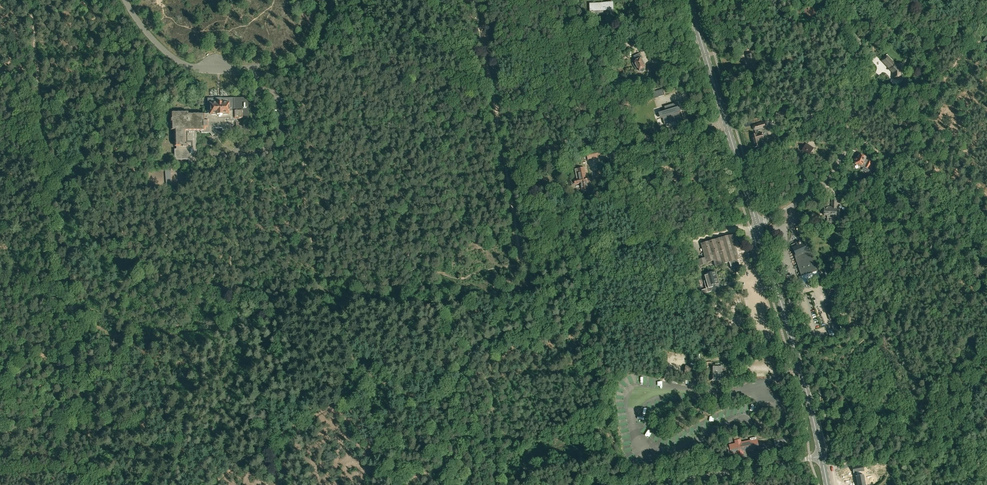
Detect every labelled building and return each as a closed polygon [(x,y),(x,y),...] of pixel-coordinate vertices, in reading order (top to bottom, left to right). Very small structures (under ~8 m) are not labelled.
[(602,3),(589,4),(590,11),(599,11),(601,11),(605,11),(609,11),(613,11),(613,2),(602,3)] [(813,15),(814,14),(812,11),(813,10),(811,6),(807,9),(808,10),(805,11),(810,18),(814,16),(813,15)] [(644,69),(644,68),(644,67),(643,66),(644,65),(643,63),(642,63),(641,62),(642,61),(640,57),(641,56),(639,52),(633,55),(636,60),(634,61),(636,65),(636,64),(637,66),(636,66),(638,69),(638,68),(639,69),(640,70),(641,71),(643,70),(644,69)] [(747,68),(756,65),(754,59),(752,54),(747,56),(748,60),(745,61),(747,68)] [(887,56),(882,61),(890,69),(889,69),(893,73),(893,79),(901,79),(901,70),(895,63),(895,64),(887,56)] [(248,98),(234,98),(222,98),(222,97),(217,97),(217,98),(210,98),(210,103),(210,111),(208,111),(208,113),(204,113),(204,112),(188,113),(188,111),(172,111),(172,118),(170,118),(170,121),(171,121),(171,129),(174,129),(174,145),(176,145),(176,157),(188,157),(189,165),(197,165),(196,133),(211,133),(212,134),(214,133),(212,129),(214,128),(222,128),(222,130),(231,130),(231,125),(234,125),(234,118),(248,118),(248,98)] [(661,112),(659,113),(661,118),(662,118),(667,116),(669,123),(680,119),(678,113),(680,112),(678,107),(677,107),(676,103),(664,106),(666,111),(661,112)] [(760,128),(765,127),(764,122),(758,124),(753,125),(753,126),(754,129),(755,130),(756,134),(751,135),(752,139),(754,139),(755,142),(754,144),(755,147),(760,146),(759,140),(764,139),(763,137),(764,137),(763,135),(762,135),(762,133),(759,134),(758,131),(761,130),(760,128)] [(802,151),(806,153),(805,155),(808,158),(810,155),(809,155),(813,148),(806,144),(802,151)] [(587,154),(588,160),(598,158),(597,156),(598,156),(598,155),(603,154),(602,151),(596,152),(587,154)] [(858,164),(865,168),(863,171),(869,174),(872,167),(870,165),(871,162),(865,159),(866,157),(859,154),(857,158),(855,158),(855,159),(855,161),(856,161),(855,162),(858,164)] [(587,182),(588,182),(587,176),(585,177),(584,168),(578,169),(579,178),(577,178),(577,179),(574,180),(575,183),(578,183),(578,184),(581,183),(582,192),(588,190),(587,182)] [(836,216),(836,209),(836,198),(832,198),(832,207),(828,207),(828,209),(824,208),(824,215),(827,215),(827,218),(830,218),(830,222),(835,222),(836,216)] [(847,207),(849,204),(842,199),(840,202),(847,207)] [(820,278),(806,233),(799,236),(800,241),(791,245),(795,253),(794,254),(795,256),(796,256),(798,261),(796,262),(801,275),(798,276),(799,280),(799,281),(800,281),(801,282),(802,282),(803,282),(807,281),(807,282),(820,278)] [(739,264),(735,251),(736,251),(734,245),(734,246),(732,241),(735,240),(733,234),(702,243),(707,257),(698,259),(700,265),(706,263),(706,262),(713,260),(715,266),(729,261),(731,266),(739,264)] [(713,284),(718,282),(715,271),(704,274),(708,288),(706,288),(707,292),(716,290),(715,286),(713,286),(713,284)] [(830,303),(824,305),(830,321),(836,319),(830,303)] [(837,323),(831,325),(835,337),(841,335),(837,323)] [(721,380),(721,365),(712,365),(712,380),(721,380)] [(759,448),(757,439),(756,436),(750,438),(751,440),(741,442),(740,439),(735,440),(736,443),(730,445),(732,453),(738,452),(738,455),(743,454),(742,451),(759,448)] [(775,439),(776,447),(783,446),(783,442),(786,442),(785,437),(775,439)] [(864,474),(861,475),(860,471),(864,470),(863,464),(852,466),(853,473),(856,472),(857,475),(856,476),(858,484),(866,484),(864,474)]
